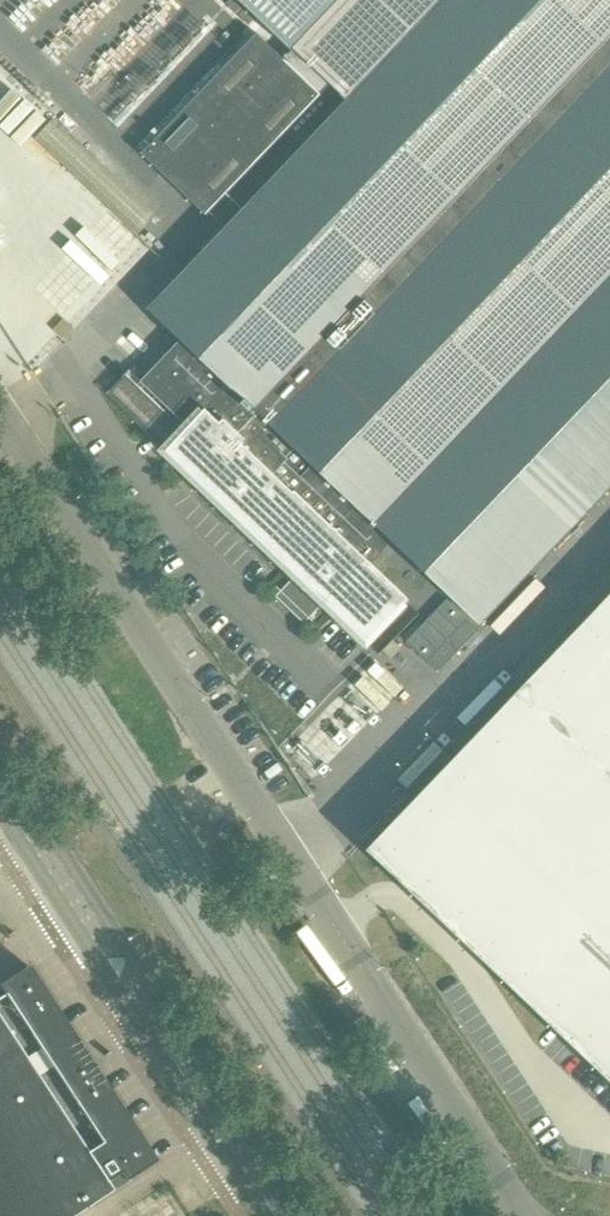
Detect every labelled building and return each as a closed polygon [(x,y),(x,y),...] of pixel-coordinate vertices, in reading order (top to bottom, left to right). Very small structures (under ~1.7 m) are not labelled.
[(222,0),(132,0),(59,76),(207,216),(322,95),(222,0)] [(111,398),(114,395),(124,405),(122,408),(298,575),(277,598),(305,625),(326,602),(369,643),(410,600),(353,546),(359,539),(363,543),(372,533),(368,530),(375,522),(483,625),(609,491),(609,0),(451,0),(153,313),(157,317),(183,341),(142,383),(131,371),(108,395),(111,398)] [(54,119),(36,139),(137,235),(156,215),(154,213),(54,119)] [(429,616),(462,647),(482,626),(449,595),(429,616)] [(371,847),(609,1075),(609,598),(371,847)] [(429,616),(406,640),(439,671),(462,647),(429,616)] [(393,687),(400,694),(382,712),(397,726),(425,697),(403,677),(400,680),(393,687)] [(89,1205),(111,1191),(108,1186),(123,1177),(126,1182),(157,1162),(29,967),(0,985),(0,989),(4,995),(0,998),(0,1215),(72,1215),(89,1205)]
